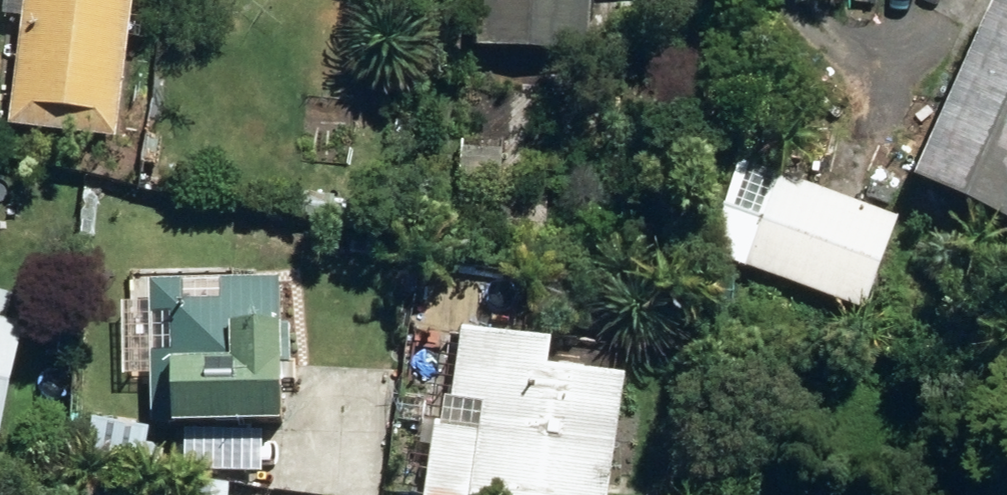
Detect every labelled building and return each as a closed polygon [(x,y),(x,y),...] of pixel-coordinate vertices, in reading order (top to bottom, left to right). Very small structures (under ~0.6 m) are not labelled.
[(153,22),(140,20),(143,0),(36,0),(21,128),(126,140),(138,43),(151,44),(153,22)] [(488,46),(602,52),(606,0),(491,0),(488,46)] [(1006,209),(1006,0),(992,0),(917,168),(1006,209)] [(470,179),(507,184),(511,144),(475,140),(470,179)] [(715,258),(873,316),(907,225),(750,166),(715,258)] [(157,284),(162,429),(294,427),(292,368),(300,368),(299,329),(288,329),(287,280),(157,284)] [(8,442),(31,327),(0,321),(0,441),(8,442)] [(438,428),(428,494),(621,494),(638,386),(561,374),(565,349),(477,336),(468,334),(454,430),(438,428)]
